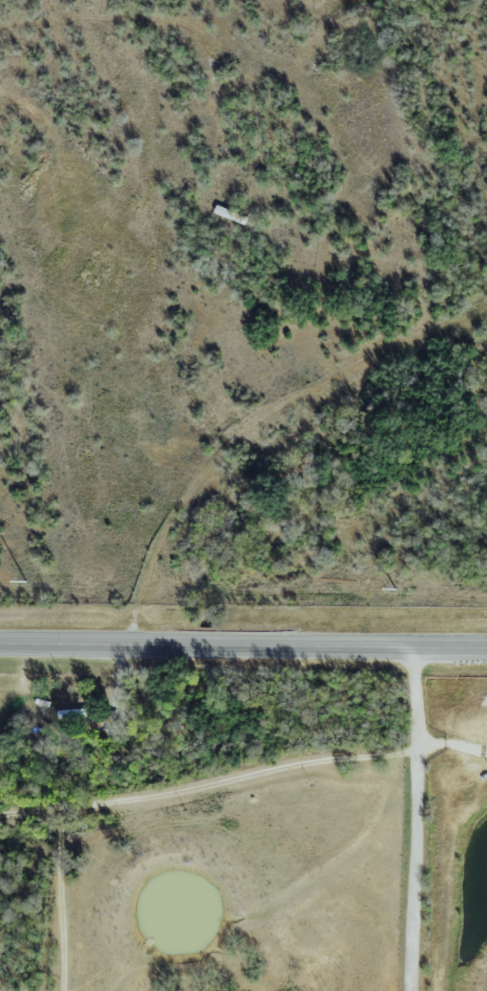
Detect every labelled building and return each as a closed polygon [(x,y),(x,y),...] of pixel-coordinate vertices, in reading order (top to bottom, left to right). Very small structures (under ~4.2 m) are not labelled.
[(84,718),(84,709),(55,709),(56,719),(84,718)]
